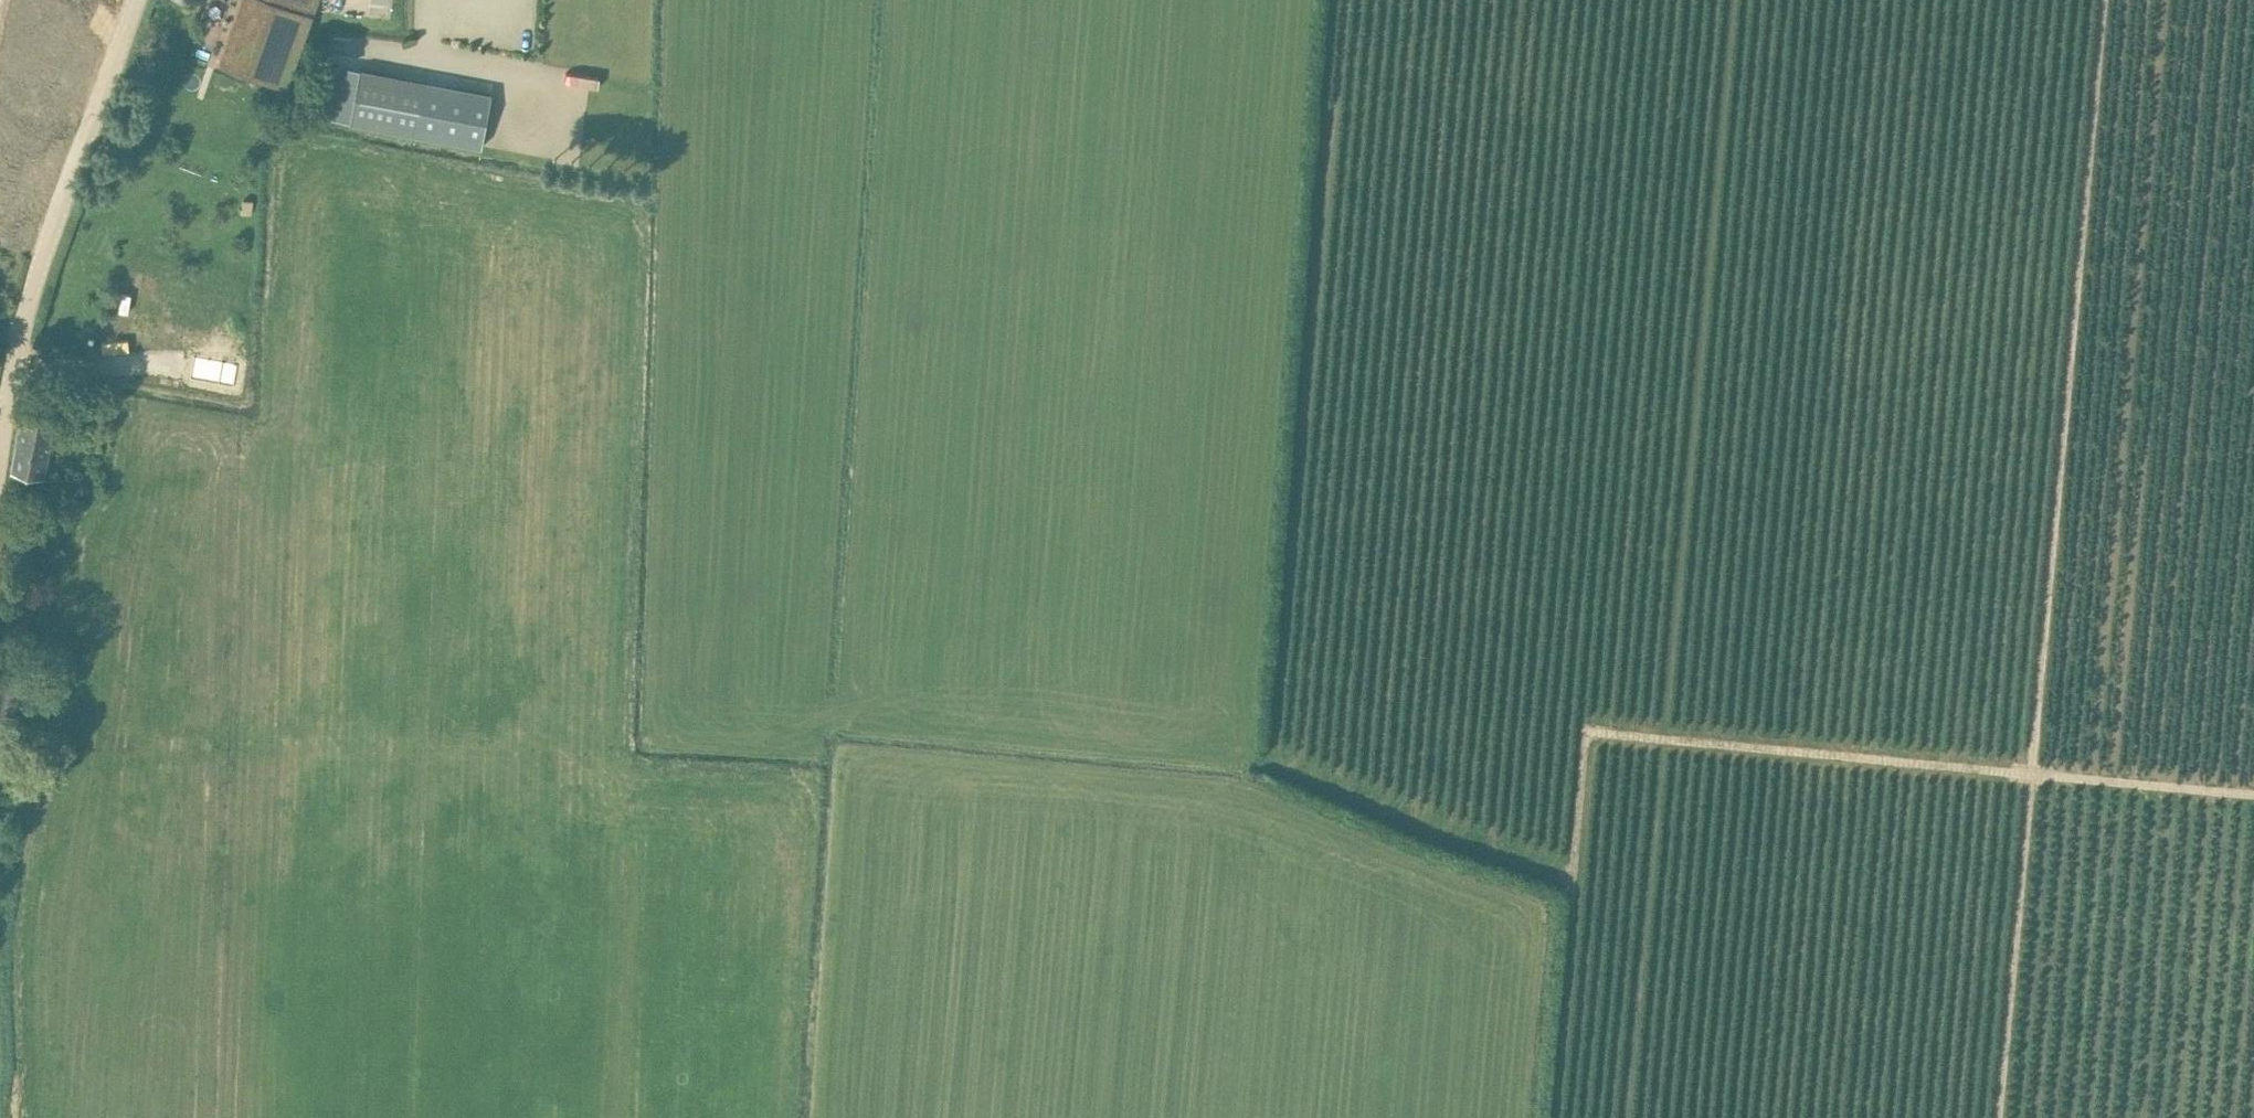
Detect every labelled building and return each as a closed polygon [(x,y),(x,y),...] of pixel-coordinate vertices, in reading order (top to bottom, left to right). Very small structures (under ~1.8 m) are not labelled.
[(219,63),(287,88),(314,13),(308,10),(309,6),(315,9),(318,0),(242,0),(219,63)] [(362,68),(352,123),(417,135),(483,147),(493,92),(427,80),(362,68)] [(191,375),(234,382),(236,369),(194,361),(191,375)] [(12,470),(34,474),(43,475),(52,419),(44,417),(22,414),(12,470)]
